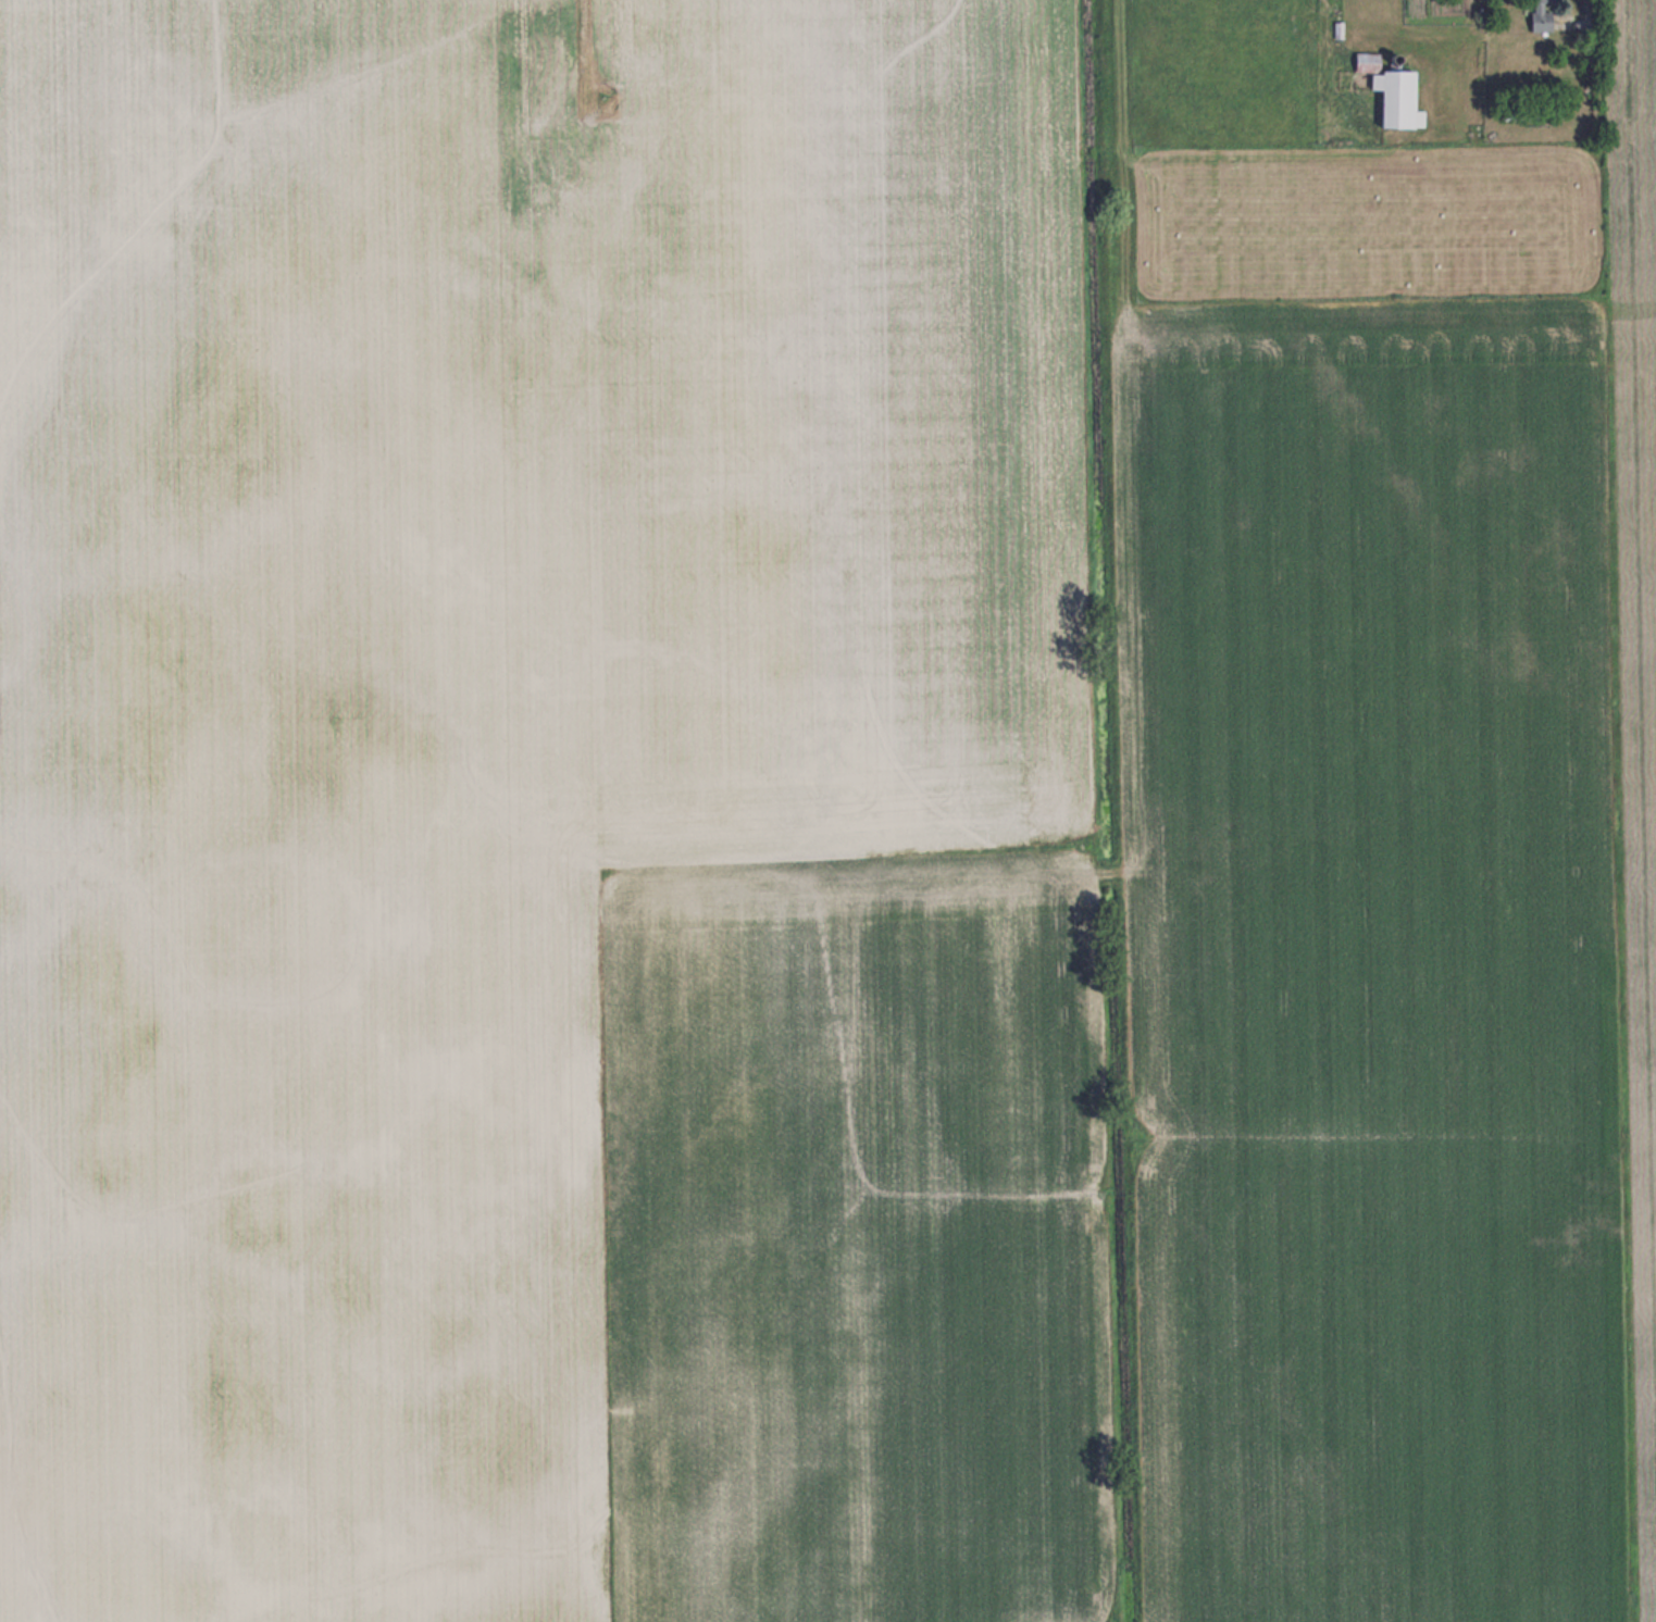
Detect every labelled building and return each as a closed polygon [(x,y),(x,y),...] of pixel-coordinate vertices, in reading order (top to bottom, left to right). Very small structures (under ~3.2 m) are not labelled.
[(1545,10),(1544,0),(1560,0),(1533,0),(1533,31),(1552,31),(1551,10),(1545,10)] [(1380,127),(1423,127),(1423,111),(1414,111),(1415,70),(1379,70),(1379,52),(1355,52),(1355,71),(1371,71),(1371,89),(1380,89),(1380,127)]
